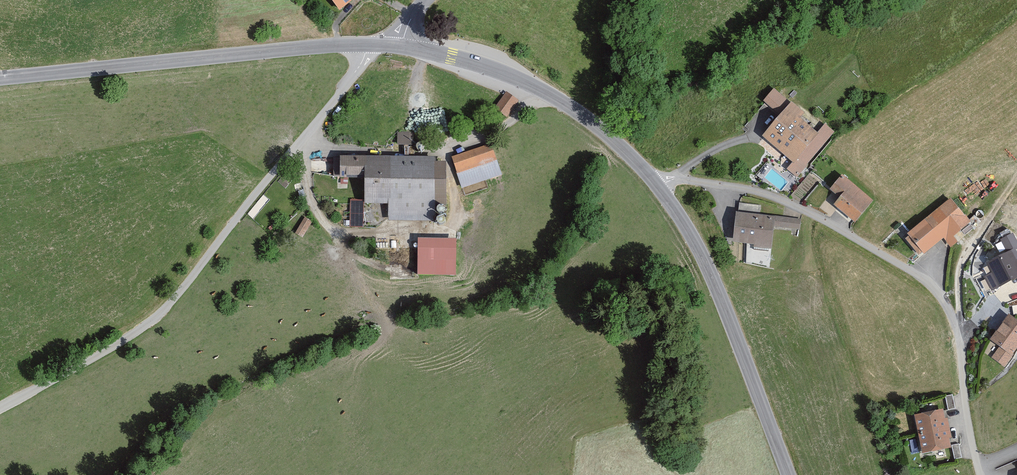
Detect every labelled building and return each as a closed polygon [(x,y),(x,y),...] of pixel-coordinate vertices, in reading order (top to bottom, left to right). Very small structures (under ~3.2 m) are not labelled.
[(346,12),(360,0),(336,0),(346,12)] [(518,103),(505,94),(494,111),(507,120),(518,103)] [(805,113),(791,101),(763,135),(792,163),(787,169),(798,177),(834,132),(825,124),(817,132),(800,118),(805,113)] [(406,143),(406,151),(418,151),(419,130),(399,129),(398,143),(406,143)] [(491,143),(451,156),(462,188),(501,175),(491,143)] [(437,156),(338,156),(338,176),(364,177),(364,203),(387,204),(387,221),(434,221),(434,201),(446,201),(447,162),(436,162),(437,156)] [(876,202),(846,176),(834,191),(843,199),(837,206),(858,224),(876,202)] [(954,200),(908,237),(925,257),(945,240),(951,248),(959,242),(955,237),(973,223),(954,200)] [(437,211),(437,212),(438,213),(439,214),(441,214),(443,214),(444,214),(445,212),(446,211),(446,209),(446,208),(445,206),(444,205),(442,205),(441,205),(439,205),(438,206),(437,208),(437,209),(437,211)] [(802,220),(741,215),(738,244),(775,248),(776,229),(801,231),(802,220)] [(437,222),(438,224),(439,224),(441,224),(442,224),(444,223),(444,222),(445,220),(445,219),(444,218),(444,217),(442,216),(441,216),(440,216),(438,216),(437,217),(436,218),(436,220),(436,221),(437,222)] [(315,222),(307,218),(298,235),(305,239),(315,222)] [(989,278),(994,290),(1016,279),(1016,238),(1015,234),(1001,241),(1008,256),(991,265),(996,275),(989,278)] [(457,238),(418,238),(418,274),(457,274),(457,238)] [(1011,315),(993,340),(1001,346),(993,358),(1005,366),(1016,350),(1016,320),(1011,315)] [(955,395),(947,397),(950,412),(958,410),(955,395)] [(943,409),(915,414),(923,455),(951,449),(943,409)] [(962,444),(955,446),(959,461),(966,459),(962,444)]
